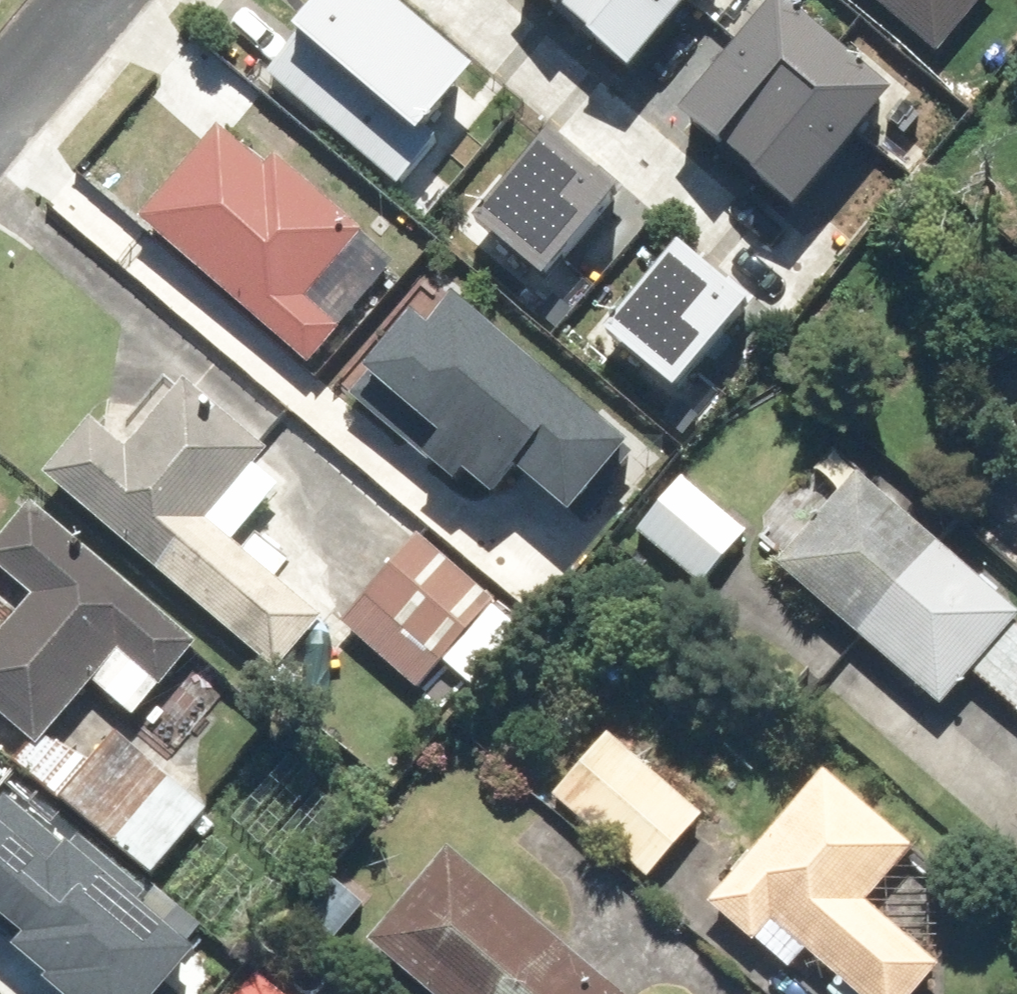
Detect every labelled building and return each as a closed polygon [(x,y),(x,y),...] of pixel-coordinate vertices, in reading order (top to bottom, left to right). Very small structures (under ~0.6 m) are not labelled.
[(409,171),(489,71),(400,0),(341,0),(284,72),(409,171)] [(614,66),(675,0),(541,0),(614,66)] [(785,204),(891,87),(794,0),(792,0),(687,115),(785,204)] [(899,25),(921,0),(870,0),(899,25)] [(343,324),(314,299),(365,233),(226,126),(182,182),(179,179),(148,215),(311,359),(343,324)] [(491,221),(557,272),(622,189),(557,138),(491,221)] [(615,332),(681,383),(746,300),(681,248),(615,332)] [(359,394),(470,487),(479,476),(500,494),(527,463),(574,503),(629,438),(466,300),(438,333),(422,320),(359,394)] [(100,424),(55,476),(278,669),(323,618),(212,521),(273,450),(193,383),(133,453),(100,424)] [(789,564),(949,699),(1016,619),(1016,608),(863,477),(789,564)] [(689,480),(645,536),(708,585),(752,529),(689,480)] [(103,677),(143,710),(201,641),(40,507),(0,555),(0,591),(28,615),(0,647),(0,709),(43,746),(103,677)] [(420,533),(346,622),(422,685),(496,596),(420,533)] [(615,735),(561,795),(655,878),(709,818),(615,735)] [(119,740),(73,795),(163,868),(208,812),(119,740)] [(876,901),(924,844),(833,770),(720,906),(810,980),(822,966),(854,993),(921,993),(947,965),(876,901)] [(28,937),(17,948),(70,993),(178,993),(218,949),(84,832),(72,846),(14,796),(0,812),(0,913),(28,937)] [(382,939),(445,993),(626,993),(460,850),(382,939)] [(267,975),(251,993),(289,993),(267,975)]
